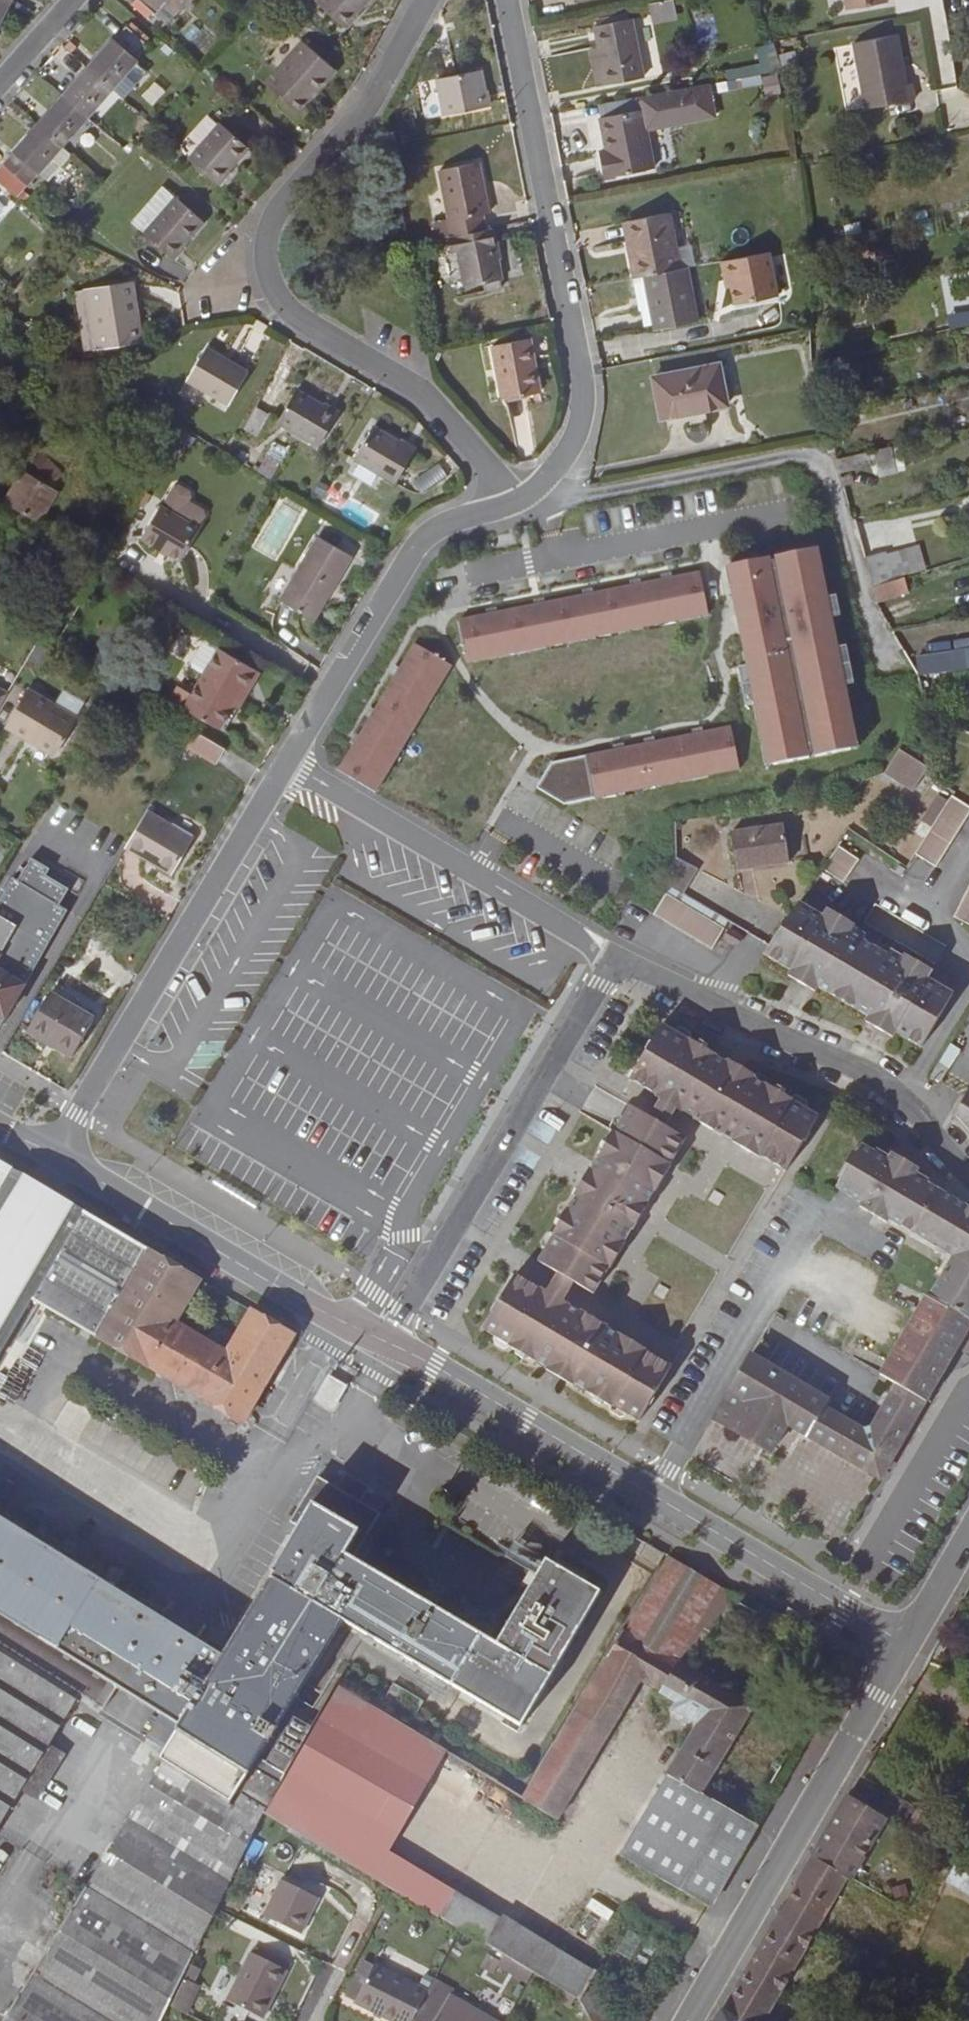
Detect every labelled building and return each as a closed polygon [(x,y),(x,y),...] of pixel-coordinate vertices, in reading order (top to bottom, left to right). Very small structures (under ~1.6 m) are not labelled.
[(166,24),(187,0),(139,0),(166,24)] [(316,2),(345,26),(368,0),(318,0),(316,2)] [(649,2),(653,23),(673,19),(669,0),(658,0),(649,2)] [(847,9),(887,2),(887,0),(846,0),(847,9)] [(964,25),(962,15),(945,17),(947,28),(964,25)] [(631,18),(594,26),(598,47),(606,85),(643,77),(631,18)] [(120,95),(144,67),(136,60),(149,45),(126,25),(113,41),(113,40),(88,68),(111,88),(120,95)] [(897,34),(854,43),(866,108),(915,99),(911,83),(907,84),(897,34)] [(337,70),(302,41),(265,84),(299,114),(337,70)] [(606,85),(598,47),(590,48),(598,86),(606,85)] [(794,51),(781,55),(785,70),(798,66),(794,51)] [(87,116),(111,88),(88,68),(64,96),(87,116)] [(481,69),(437,78),(444,115),(488,106),(481,69)] [(758,74),(719,81),(720,89),(759,82),(758,74)] [(779,90),(777,75),(764,78),(767,93),(779,90)] [(642,109),(646,129),(715,116),(709,84),(640,96),(642,109)] [(95,124),(120,95),(111,88),(87,116),(95,124)] [(40,124),(62,144),(87,116),(64,96),(40,124)] [(646,129),(642,109),(601,117),(607,150),(599,152),(604,178),(653,169),(646,129)] [(248,147),(220,122),(189,159),(217,183),(248,147)] [(62,144),(40,124),(0,170),(0,182),(16,196),(39,171),(62,144)] [(48,179),(72,152),(62,144),(39,171),(48,179)] [(483,214),(489,213),(479,162),(439,170),(450,219),(453,236),(486,229),(483,214)] [(204,221),(165,188),(145,209),(157,219),(144,232),(173,257),(204,221)] [(133,223),(144,232),(157,219),(145,209),(133,223)] [(957,212),(961,229),(968,227),(968,209),(957,212)] [(636,251),(630,252),(635,276),(645,275),(681,268),(669,212),(630,220),(636,251)] [(453,236),(450,219),(433,223),(437,239),(448,237),(453,236)] [(636,251),(630,220),(624,221),(630,252),(636,251)] [(502,279),(492,228),(486,229),(453,236),(448,237),(451,253),(458,251),(465,286),(502,279)] [(779,295),(771,251),(722,260),(726,278),(731,277),(732,284),(735,303),(779,295)] [(655,326),(656,329),(698,322),(687,267),(681,268),(645,275),(655,326)] [(953,275),(957,291),(968,287),(968,271),(953,275)] [(655,326),(645,275),(635,276),(632,277),(639,311),(641,310),(645,328),(655,326)] [(142,341),(133,281),(91,288),(101,348),(142,341)] [(101,348),(91,288),(76,290),(85,350),(101,348)] [(530,337),(493,344),(503,398),(540,391),(530,337)] [(207,347),(187,380),(228,404),(248,371),(207,347)] [(719,364),(653,377),(661,418),(727,404),(719,364)] [(338,413),(297,389),(277,422),(319,446),(338,413)] [(414,449),(374,425),(355,459),(395,482),(414,449)] [(267,449),(263,468),(276,471),(280,451),(267,449)] [(878,462),(875,449),(837,458),(840,470),(878,462)] [(54,487),(62,474),(35,458),(28,473),(54,487)] [(38,522),(57,489),(54,487),(28,473),(24,470),(4,503),(38,522)] [(174,485),(142,538),(180,560),(206,514),(204,509),(189,500),(191,495),(190,490),(180,484),(174,485)] [(280,501),(253,546),(274,559),(301,513),(280,501)] [(321,536),(283,601),(311,618),(349,553),(321,536)] [(752,646),(743,648),(746,665),(754,703),(763,746),(769,745),(773,764),(787,761),(809,757),(808,753),(814,752),(814,756),(850,749),(846,730),(853,728),(820,567),(814,568),(810,549),(774,556),(775,560),(769,561),(768,558),(733,565),(737,584),(730,585),(736,616),(746,614),(752,646)] [(865,558),(873,588),(895,581),(886,552),(865,558)] [(458,620),(467,662),(498,656),(497,650),(513,646),(514,653),(546,647),(545,640),(562,636),(563,643),(595,637),(593,630),(609,627),(611,634),(642,627),(641,621),(675,614),(677,620),(708,614),(699,571),(458,620)] [(908,591),(904,578),(895,581),(873,588),(872,588),(876,601),(908,591)] [(247,693),(260,671),(207,639),(203,641),(190,661),(191,666),(203,673),(183,706),(218,728),(232,704),(241,690),(247,693)] [(414,643),(339,770),(376,792),(392,764),(387,761),(405,731),(411,734),(427,706),(421,703),(430,689),(435,692),(452,665),(414,643)] [(56,752),(78,717),(28,688),(5,726),(22,736),(24,732),(37,741),(35,744),(50,753),(56,752)] [(127,693),(118,688),(108,707),(116,712),(127,693)] [(247,693),(241,690),(232,704),(238,708),(247,693)] [(948,712),(946,723),(955,725),(957,715),(948,712)] [(707,768),(708,775),(739,768),(730,726),(552,762),(536,787),(564,804),(625,791),(624,785),(659,778),(660,785),(692,778),(690,772),(707,768)] [(195,730),(189,740),(212,753),(217,744),(195,730)] [(24,732),(22,736),(35,744),(37,741),(24,732)] [(16,742),(4,735),(0,741),(0,770),(16,742)] [(913,790),(928,766),(899,748),(884,771),(913,790)] [(951,795),(915,853),(936,866),(968,812),(968,806),(951,795)] [(148,809),(126,847),(171,873),(193,836),(148,809)] [(783,824),(730,831),(735,869),(788,861),(783,824)] [(843,882),(859,858),(839,844),(823,868),(843,882)] [(68,909),(13,878),(0,900),(0,1027),(68,909)] [(953,916),(968,924),(968,885),(953,916)] [(728,920),(670,886),(666,892),(725,926),(728,920)] [(725,926),(666,892),(653,914),(711,948),(725,926)] [(818,986),(868,1015),(895,1031),(921,1047),(953,993),(926,978),(886,954),(862,940),(822,916),(799,902),(769,946),(763,954),(789,969),(818,986)] [(853,927),(854,924),(827,908),(822,916),(862,940),(865,934),(853,927)] [(741,936),(729,928),(723,938),(736,945),(741,936)] [(931,969),(905,954),(903,957),(889,949),(886,954),(926,978),(931,969)] [(818,986),(789,969),(788,971),(785,976),(813,993),(818,986)] [(94,1018),(50,992),(27,1031),(71,1057),(94,1018)] [(895,1031),(868,1015),(863,1023),(890,1039),(895,1031)] [(662,1023),(629,1079),(656,1095),(655,1096),(661,1099),(676,1108),(681,1111),(682,1110),(694,1117),(693,1119),(719,1134),(720,1133),(732,1139),(731,1141),(759,1157),(760,1156),(785,1171),(818,1115),(791,1100),(792,1098),(783,1093),(785,1089),(777,1084),(774,1088),(765,1083),(764,1084),(753,1078),(755,1075),(727,1059),(726,1061),(715,1055),(716,1053),(706,1048),(708,1044),(700,1040),(698,1043),(688,1038),(662,1023)] [(945,1051),(938,1062),(948,1068),(954,1057),(945,1051)] [(948,1068),(938,1062),(930,1075),(940,1080),(948,1068)] [(954,1113),(968,1130),(968,1087),(954,1113)] [(665,1126),(676,1108),(661,1099),(650,1117),(665,1126)] [(610,1268),(626,1242),(624,1241),(632,1228),(633,1229),(648,1203),(647,1202),(654,1190),(655,1191),(671,1164),(670,1163),(685,1137),(665,1126),(650,1117),(630,1105),(616,1131),(614,1130),(609,1139),(606,1138),(600,1146),(604,1149),(598,1158),(600,1159),(593,1170),(590,1168),(574,1194),(576,1196),(569,1208),(568,1207),(562,1216),(559,1214),(554,1223),(557,1225),(552,1234),(553,1235),(538,1260),(557,1272),(574,1282),(593,1293),(609,1267),(610,1268)] [(927,1182),(874,1151),(861,1144),(836,1187),(862,1202),(859,1206),(886,1222),(888,1218),(953,1256),(929,1295),(954,1310),(956,1307),(960,1310),(959,1313),(968,1320),(968,1207),(927,1182)] [(918,1167),(892,1152),(889,1156),(875,1148),(874,1151),(927,1182),(929,1180),(916,1172),(918,1167)] [(84,1211),(0,1162),(0,1354),(32,1299),(84,1211)] [(243,1422),(294,1334),(252,1310),(228,1352),(176,1322),(201,1280),(183,1269),(84,1211),(32,1299),(243,1422)] [(563,1299),(574,1282),(557,1272),(547,1290),(563,1299)] [(639,1420),(671,1365),(646,1350),(646,1348),(620,1333),(620,1334),(607,1326),(607,1325),(581,1310),(580,1311),(568,1304),(569,1303),(563,1299),(547,1290),(542,1287),(541,1288),(515,1273),(483,1328),(509,1344),(509,1345),(518,1350),(516,1353),(524,1357),(526,1355),(534,1360),(535,1358),(548,1366),(546,1370),(558,1377),(572,1385),(574,1382),(586,1389),(585,1391),(594,1396),(592,1399),(601,1404),(602,1401),(612,1407),(613,1405),(639,1420)] [(968,1326),(968,1320),(959,1313),(960,1310),(956,1307),(954,1310),(929,1295),(927,1294),(880,1374),(895,1383),(925,1401),(956,1349),(968,1326)] [(956,1349),(968,1357),(968,1326),(956,1349)] [(879,1479),(925,1401),(895,1383),(870,1427),(864,1429),(825,1406),(829,1399),(750,1354),(712,1419),(770,1453),(787,1425),(798,1431),(852,1463),(879,1479)] [(343,1386),(330,1379),(319,1398),(333,1406),(343,1386)] [(189,1511),(16,1409),(0,1436),(0,1455),(117,1523),(128,1505),(176,1533),(189,1511)] [(166,1762),(264,1818),(267,1812),(323,1713),(296,1697),(342,1620),(522,1727),(602,1592),(547,1560),(498,1643),(356,1559),(381,1513),(362,1501),(338,1488),(318,1476),(291,1521),(299,1526),(271,1572),(274,1574),(224,1655),(204,1643),(161,1714),(180,1726),(166,1749),(160,1759),(166,1762)] [(362,1501),(366,1494),(343,1480),(338,1488),(362,1501)] [(81,1693),(80,1695),(104,1708),(118,1687),(162,1617),(0,1516),(0,1643),(81,1693)] [(658,1564),(665,1552),(648,1542),(641,1554),(658,1564)] [(623,1631),(606,1659),(642,1679),(679,1702),(675,1708),(699,1722),(668,1774),(701,1794),(702,1792),(753,1705),(689,1667),(733,1592),(670,1555),(625,1632),(623,1631)] [(161,1714),(204,1643),(162,1617),(118,1687),(161,1714)] [(22,1789),(49,1744),(80,1695),(81,1693),(0,1643),(0,1824),(22,1789)] [(642,1679),(606,1659),(576,1710),(611,1731),(642,1679)] [(394,1683),(378,1709),(408,1727),(423,1701),(394,1683)] [(389,1885),(461,1929),(513,1960),(534,1973),(548,1981),(561,1959),(500,1922),(502,1918),(384,1852),(443,1748),(408,1727),(378,1709),(339,1685),(323,1713),(267,1812),(389,1885)] [(576,1710),(524,1797),(523,1799),(558,1820),(611,1731),(576,1710)] [(180,1726),(161,1714),(146,1737),(166,1749),(180,1726)] [(37,1798),(64,1754),(49,1744),(22,1789),(37,1798)] [(88,1885),(197,1950),(218,1909),(264,1818),(166,1762),(88,1885)] [(710,1907),(757,1825),(702,1792),(701,1794),(668,1774),(619,1855),(710,1907)] [(833,1822),(813,1856),(837,1870),(836,1871),(847,1877),(852,1880),(852,1879),(886,1820),(862,1806),(866,1799),(851,1790),(833,1822)] [(962,1810),(951,1804),(943,1817),(955,1824),(962,1810)] [(923,1835),(933,1817),(918,1809),(908,1827),(923,1835)] [(814,1935),(847,1877),(836,1871),(837,1870),(813,1856),(796,1886),(779,1915),(814,1935)] [(949,1859),(943,1870),(950,1875),(946,1881),(968,1895),(968,1871),(949,1859)] [(320,1897),(282,1878),(263,1915),(301,1934),(320,1897)] [(197,1950),(88,1885),(87,1885),(4,2020),(162,2020),(197,1950)] [(781,1992),(814,1935),(779,1915),(762,1943),(747,1970),(781,1992)] [(263,2018),(287,1970),(252,1952),(227,2000),(249,2011),(263,2018)] [(482,1967),(494,1974),(502,1962),(489,1955),(482,1967)] [(355,2001),(375,1965),(364,1959),(345,1996),(355,2001)] [(580,2000),(593,1979),(561,1959),(548,1981),(580,2000)] [(513,1960),(507,1971),(528,1984),(534,1973),(513,1960)] [(429,1991),(376,1963),(375,1965),(355,2001),(392,2020),(413,2020),(429,1991)] [(193,1982),(199,1968),(193,1964),(186,1978),(193,1982)] [(781,1992),(747,1970),(717,2020),(764,2020),(781,1992)] [(191,1993),(196,1983),(193,1982),(186,1978),(181,1987),(191,1993)] [(432,1985),(451,1996),(455,1990),(435,1979),(432,1985)] [(580,2000),(582,2002),(593,2020),(618,2020),(595,1980),(593,1979),(580,2000)] [(451,1996),(432,1985),(429,1991),(413,2020),(496,2020),(451,1996)] [(186,2012),(195,1995),(191,1993),(181,1987),(171,2005),(186,2012)] [(577,1999),(560,1989),(555,1997),(572,2007),(577,1999)] [(249,2011),(227,2000),(227,2001),(219,2020),(245,2020),(249,2011)]
